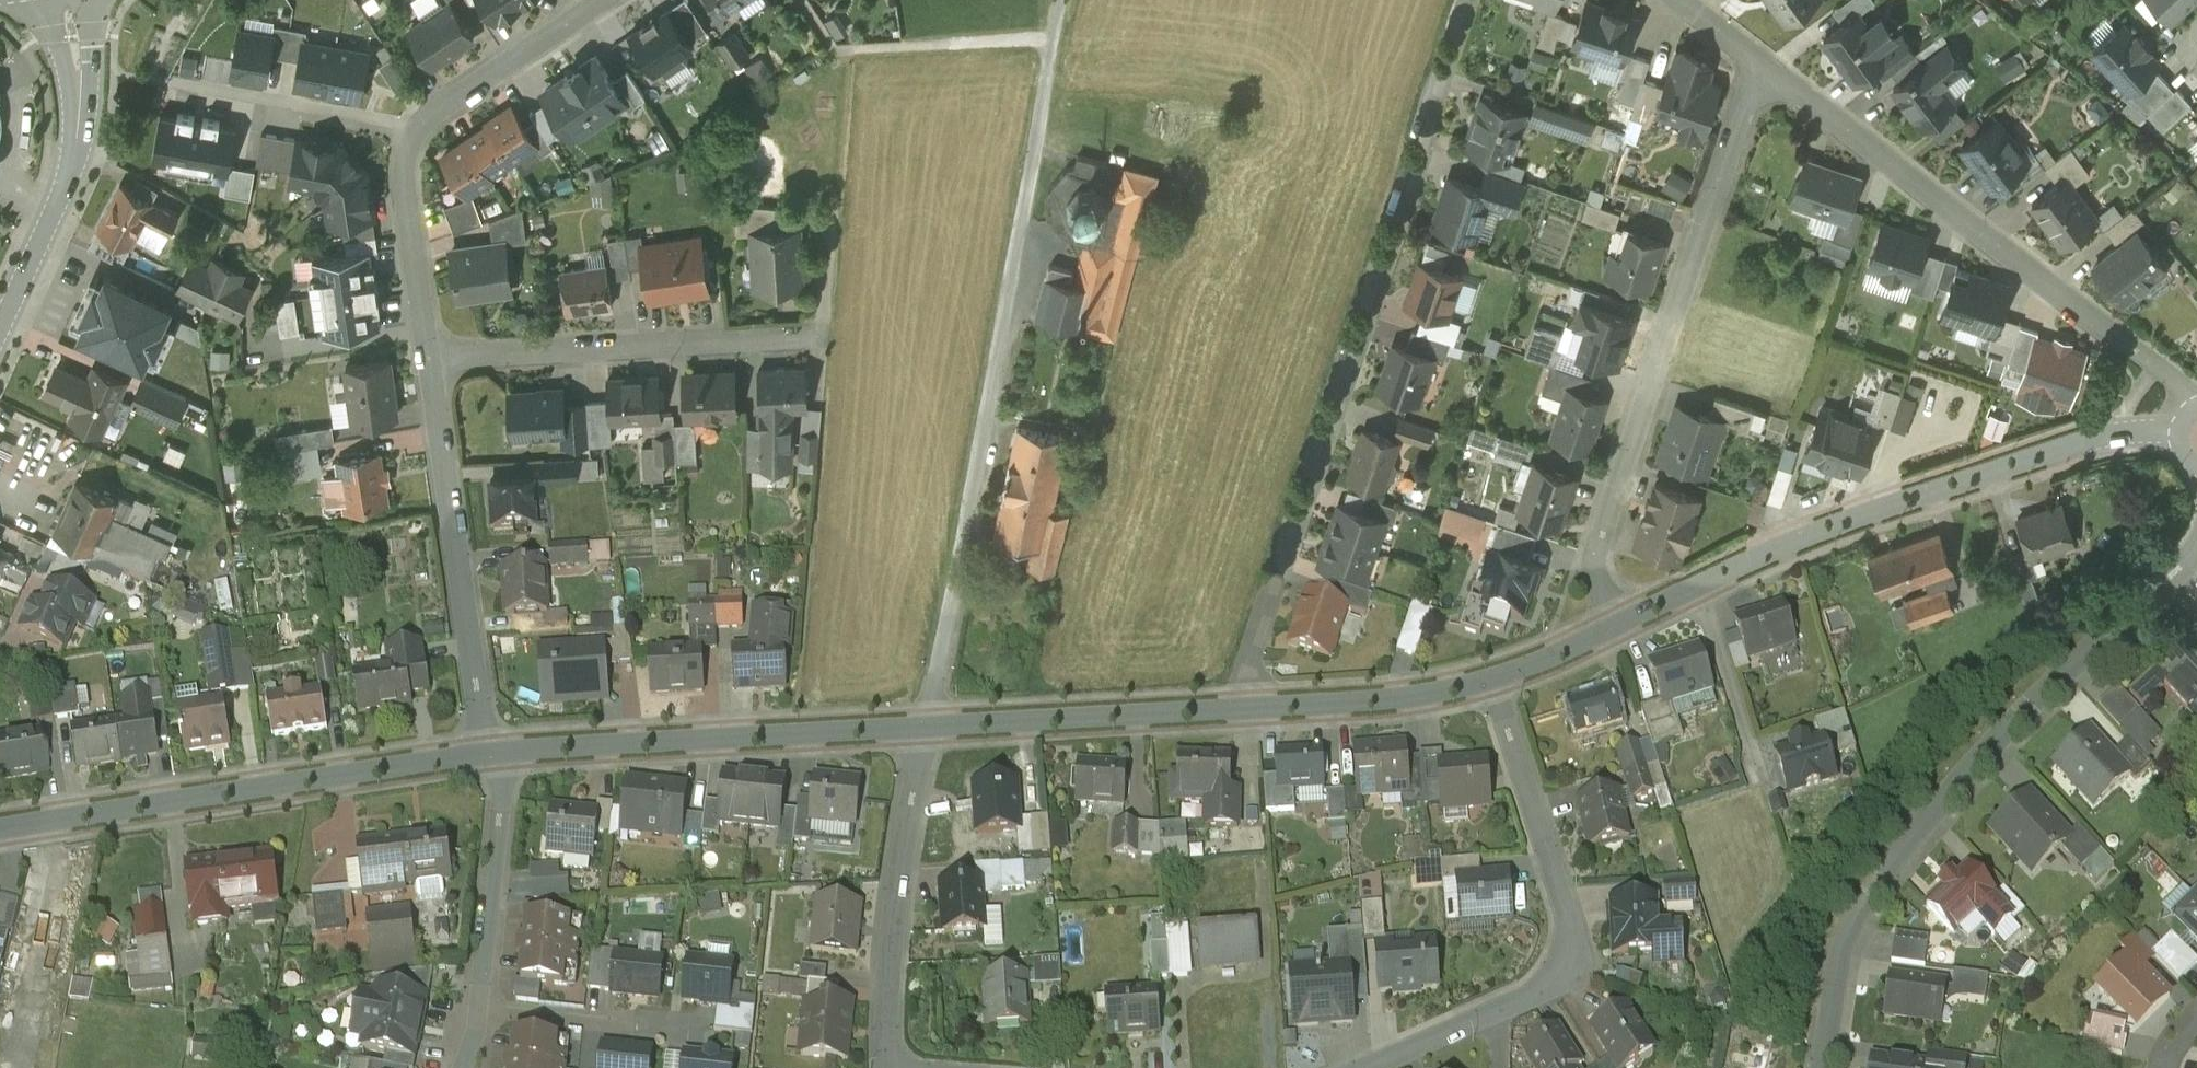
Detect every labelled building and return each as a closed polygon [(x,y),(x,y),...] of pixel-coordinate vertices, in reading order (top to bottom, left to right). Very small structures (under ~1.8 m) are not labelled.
[(359,2),(368,16),(378,10),(372,0),(361,0),(359,2)] [(424,18),(444,5),(441,0),(412,0),(424,18)] [(508,0),(483,0),(495,18),(500,15),(501,17),(519,5),(518,4),(513,7),(508,0)] [(720,14),(742,0),(711,0),(720,14)] [(1586,0),(1572,43),(1622,59),(1636,16),(1586,0)] [(1785,21),(1813,0),(1769,0),(1785,21)] [(2169,19),(2190,0),(2151,0),(2169,19)] [(424,18),(409,29),(433,65),(473,38),(449,2),(444,5),(424,18)] [(668,7),(632,29),(655,66),(691,44),(668,7)] [(1564,16),(1547,10),(1536,43),(1553,49),(1564,16)] [(1857,13),(1823,39),(1854,80),(1877,63),(1889,54),(1883,47),(1857,13)] [(2122,23),(2093,49),(2127,86),(2128,88),(2153,65),(2157,61),(2146,48),(2149,45),(2137,32),(2133,35),(2122,23)] [(290,27),(274,24),(272,35),(273,35),(270,54),(285,57),(290,27)] [(307,30),(290,27),(285,57),(300,60),(303,40),(305,40),(307,30)] [(272,35),(240,29),(232,72),(265,78),(270,54),(273,35),(272,35)] [(735,33),(719,43),(734,67),(750,57),(735,33)] [(1901,34),(1883,47),(1889,54),(1877,63),(1885,74),(1890,70),(1914,52),(1901,34)] [(305,40),(303,40),(300,60),(296,83),(328,89),(336,46),(305,40)] [(1924,65),(1900,83),(1893,88),(1923,127),(1928,122),(1953,104),(1953,103),(1954,96),(1948,87),(1940,86),(1939,84),(1963,65),(1947,44),(1947,45),(1948,47),(1924,65)] [(368,52),(336,46),(328,89),(360,95),(368,52)] [(1682,49),(1677,51),(1671,68),(1669,68),(1663,85),(1656,107),(1679,115),(1679,114),(1684,115),(1679,128),(1701,136),(1719,83),(1707,79),(1710,68),(1708,63),(1694,58),(1696,54),(1682,49)] [(1914,52),(1890,70),(1900,83),(1924,65),(1914,52)] [(2023,66),(2014,52),(2002,59),(2011,74),(2023,66)] [(758,82),(778,72),(768,53),(748,64),(758,82)] [(1633,54),(1621,87),(1638,93),(1643,78),(1649,60),(1633,54)] [(595,55),(579,65),(579,67),(572,71),(573,73),(543,93),(565,127),(589,111),(595,120),(623,101),(624,100),(610,78),(595,55)] [(408,81),(391,56),(379,64),(395,90),(408,81)] [(2174,87),(2153,65),(2128,88),(2127,86),(2121,92),(2147,112),(2174,87)] [(627,67),(610,78),(624,100),(623,101),(627,107),(645,94),(627,67)] [(1663,85),(1643,78),(1638,93),(1630,116),(1635,117),(1646,121),(1651,106),(1656,107),(1663,85)] [(2191,101),(2176,85),(2174,87),(2147,112),(2162,128),(2191,101)] [(1523,110),(1482,96),(1466,146),(1507,160),(1523,110)] [(1570,111),(1536,100),(1531,116),(1564,128),(1570,111)] [(156,101),(148,157),(235,170),(243,114),(156,101)] [(1953,104),(1928,122),(1939,137),(1958,123),(1950,112),(1955,108),(1953,104)] [(490,124),(443,155),(468,193),(491,177),(489,174),(534,144),(536,143),(525,127),(511,106),(488,121),(490,124)] [(1964,119),(1955,108),(1950,112),(1958,123),(1964,119)] [(1630,116),(1620,146),(1625,148),(1635,117),(1630,116)] [(1997,119),(1961,146),(1992,186),(2015,169),(2028,158),(2027,157),(1997,119)] [(553,146),(536,120),(525,127),(536,143),(534,144),(540,154),(553,146)] [(298,138),(262,131),(256,163),(293,169),(298,138)] [(345,147),(341,150),(336,144),(298,138),(293,169),(291,181),(308,184),(300,197),(301,197),(309,185),(312,181),(330,199),(326,203),(313,210),(314,211),(327,204),(329,221),(342,219),(373,215),(367,177),(362,171),(365,168),(345,147)] [(2090,171),(2071,146),(2045,166),(2058,182),(2064,178),(2070,187),(2090,171)] [(2027,157),(2028,158),(2015,169),(2024,181),(2045,166),(2034,152),(2027,157)] [(1154,174),(1077,154),(1074,166),(1067,166),(1053,190),(1050,211),(1047,217),(1056,225),(1061,229),(1066,233),(1075,238),(1085,243),(1078,270),(1052,263),(1048,265),(1045,275),(1048,276),(1038,315),(1077,325),(1081,310),(1087,312),(1083,327),(1113,335),(1154,174)] [(619,198),(614,171),(607,173),(604,157),(590,160),(598,202),(619,198)] [(1860,177),(1804,159),(1790,199),(1839,215),(1846,218),(1850,206),(1860,177)] [(1523,179),(1486,166),(1479,186),(1490,189),(1486,200),(1513,209),(1523,179)] [(1479,186),(1449,175),(1433,221),(1474,235),(1486,200),(1490,189),(1479,186)] [(2070,187),(2064,178),(2058,182),(2031,203),(2063,243),(2095,217),(2070,187)] [(134,190),(120,183),(97,226),(98,227),(131,244),(132,244),(146,218),(169,231),(178,215),(154,202),(155,200),(151,199),(157,188),(139,179),(134,190)] [(1676,202),(1650,193),(1646,207),(1671,216),(1676,202)] [(473,194),(444,205),(454,231),(482,220),(473,194)] [(1619,211),(1586,200),(1581,215),(1614,227),(1619,211)] [(781,206),(735,202),(736,233),(751,232),(751,231),(783,229),(781,206)] [(523,205),(490,217),(494,242),(505,241),(505,243),(527,239),(523,205)] [(2132,205),(2104,228),(2115,241),(2143,217),(2132,205)] [(1846,218),(1839,215),(1832,236),(1832,237),(1851,244),(1863,210),(1850,206),(1846,218)] [(373,215),(342,219),(344,238),(376,233),(373,215)] [(1926,235),(1882,221),(1868,263),(1870,263),(1883,267),(1882,270),(1897,275),(1898,272),(1913,277),(1913,275),(1914,273),(1926,235)] [(131,244),(98,227),(88,247),(122,263),(131,244)] [(783,229),(751,231),(751,232),(753,263),(760,262),(761,283),(754,283),(754,286),(803,283),(799,228),(783,229)] [(1663,241),(1628,229),(1620,253),(1613,251),(1606,272),(1648,286),(1663,241)] [(641,233),(625,235),(630,267),(644,265),(641,245),(643,245),(641,233)] [(1851,244),(1832,237),(1832,236),(1824,233),(1820,247),(1847,256),(1851,244)] [(2141,233),(2095,270),(2121,301),(2167,266),(2141,233)] [(625,235),(608,238),(614,276),(631,274),(630,267),(625,235)] [(643,245),(641,245),(644,265),(649,297),(708,288),(700,236),(643,245)] [(494,242),(481,244),(481,247),(451,251),(457,296),(508,289),(505,269),(509,269),(505,243),(505,241),(494,242)] [(376,288),(371,251),(316,258),(321,296),(376,288)] [(242,269),(215,257),(211,267),(192,258),(179,287),(207,299),(208,304),(220,309),(224,307),(237,313),(251,285),(237,279),(242,269)] [(1460,275),(1420,262),(1406,302),(1446,315),(1460,275)] [(606,264),(561,270),(567,311),(612,305),(606,264)] [(1987,277),(1955,267),(1940,313),(1993,330),(1994,330),(1999,314),(2006,294),(1984,287),(1987,277)] [(1937,281),(1914,273),(1913,275),(1913,277),(1910,286),(1933,294),(1937,281)] [(107,274),(100,290),(92,286),(80,312),(88,316),(80,331),(144,361),(151,345),(160,348),(171,323),(163,319),(171,303),(107,274)] [(382,325),(376,288),(321,296),(327,333),(382,325)] [(1634,316),(1581,299),(1573,322),(1576,322),(1576,321),(1587,324),(1579,350),(1577,350),(1576,352),(1617,365),(1618,361),(1617,361),(1625,337),(1626,337),(1634,316)] [(2020,321),(1999,314),(1994,330),(1993,330),(1986,351),(2008,358),(2020,321)] [(1458,326),(1442,321),(1437,335),(1454,340),(1458,326)] [(1565,335),(1534,324),(1524,353),(1550,362),(1555,364),(1565,335)] [(1437,335),(1412,327),(1406,346),(1433,354),(1432,356),(1443,360),(1450,340),(1437,335)] [(2035,336),(2019,385),(2022,386),(2019,395),(2028,398),(2039,402),(2042,393),(2068,401),(2084,352),(2035,336)] [(1406,346),(1396,342),(1388,368),(1384,370),(1378,386),(1418,399),(1432,356),(1433,354),(1406,346)] [(389,358),(346,364),(354,420),(397,414),(389,358)] [(1555,364),(1550,362),(1541,390),(1564,397),(1568,387),(1578,390),(1583,373),(1555,364)] [(126,381),(94,366),(88,380),(57,366),(46,389),(77,403),(70,418),(112,438),(118,425),(107,420),(126,381)] [(805,366),(758,368),(760,408),(761,408),(784,407),(807,405),(805,366)] [(732,371),(684,374),(686,415),(734,413),(732,371)] [(658,374),(607,377),(608,400),(610,418),(632,417),(632,415),(659,413),(659,415),(661,415),(660,412),(658,374)] [(187,397),(143,377),(131,403),(176,422),(187,397)] [(1884,386),(1873,419),(1889,425),(1901,391),(1884,386)] [(1578,390),(1568,387),(1564,397),(1552,436),(1587,447),(1603,398),(1578,390)] [(561,388),(510,392),(513,430),(532,429),(532,433),(562,431),(564,431),(562,403),(561,388)] [(1754,409),(1715,396),(1709,414),(1722,419),(1721,421),(1747,430),(1754,409)] [(608,400),(587,401),(589,441),(612,439),(610,418),(608,400)] [(586,401),(562,403),(564,431),(562,431),(563,442),(589,441),(586,401)] [(1709,414),(1677,404),(1660,456),(1703,471),(1721,421),(1722,419),(1709,414)] [(784,407),(761,408),(760,427),(760,463),(763,463),(768,468),(775,468),(780,463),(790,463),(790,440),(783,440),(784,407)] [(1827,410),(1820,408),(1805,454),(1816,458),(1815,461),(1834,467),(1850,418),(1845,416),(1846,413),(1828,407),(1827,410)] [(655,443),(642,444),(644,477),(664,476),(663,459),(674,458),(672,434),(674,433),(674,421),(673,411),(660,412),(661,415),(661,419),(653,419),(655,443)] [(1994,411),(1989,429),(2007,434),(2012,415),(1994,411)] [(1850,418),(1834,467),(1847,471),(1848,468),(1860,472),(1875,426),(1850,418)] [(689,420),(674,421),(674,433),(676,460),(696,458),(694,424),(689,420)] [(332,423),(298,428),(301,444),(316,442),(335,439),(332,423)] [(1404,424),(1402,434),(1436,441),(1439,432),(1404,424)] [(1066,436),(1016,425),(993,536),(1032,544),(1028,565),(1053,570),(1067,512),(1052,509),(1066,436)] [(760,427),(747,426),(747,463),(760,463),(760,427)] [(1397,440),(1364,429),(1348,474),(1381,485),(1383,479),(1391,475),(1394,467),(1391,458),(1397,440)] [(817,433),(802,432),(799,455),(815,457),(817,433)] [(1533,445),(1499,433),(1494,450),(1527,461),(1533,445)] [(301,444),(279,448),(283,474),(320,469),(316,442),(301,444)] [(380,452),(339,458),(346,507),(387,501),(380,452)] [(598,457),(576,458),(577,477),(599,475),(598,457)] [(576,458),(540,460),(541,479),(577,477),(576,458)] [(1575,475),(1536,462),(1529,483),(1527,482),(1518,508),(1537,514),(1536,517),(1558,524),(1575,475)] [(532,476),(490,478),(493,529),(535,527),(532,476)] [(116,497),(76,480),(49,542),(90,560),(94,550),(116,497)] [(1698,497),(1655,482),(1634,544),(1678,558),(1682,544),(1679,543),(1683,529),(1691,532),(1692,530),(1684,527),(1688,514),(1692,515),(1698,497)] [(1399,505),(1366,494),(1360,510),(1384,518),(1384,519),(1393,522),(1399,505)] [(172,538),(126,517),(133,501),(117,495),(116,497),(90,560),(151,587),(172,538)] [(1360,510),(1339,502),(1329,532),(1374,547),(1384,519),(1384,518),(1360,510)] [(1473,512),(1446,503),(1439,522),(1467,531),(1473,512)] [(2060,503),(2017,517),(2027,548),(2031,558),(2031,557),(2074,543),(2060,503)] [(1535,533),(1497,521),(1488,547),(1526,559),(1535,533)] [(1374,547),(1329,532),(1319,562),(1340,570),(1364,577),(1364,576),(1374,547)] [(1938,532),(1868,557),(1880,593),(1923,578),(1950,568),(1951,568),(1938,532)] [(587,546),(551,549),(552,567),(588,565),(587,546)] [(0,547),(0,563),(8,567),(14,553),(0,547)] [(1526,559),(1488,547),(1481,568),(1493,572),(1481,606),(1521,620),(1540,564),(1526,559)] [(2031,558),(2027,548),(2009,554),(2018,581),(2037,574),(2031,557),(2031,558)] [(0,563),(0,579),(2,580),(8,567),(0,563)] [(544,565),(503,568),(505,593),(506,617),(547,614),(544,565)] [(1950,568),(1923,578),(1928,592),(1928,593),(1944,588),(1956,583),(1950,568)] [(1364,577),(1340,570),(1335,585),(1368,596),(1373,579),(1364,576),(1364,577)] [(1368,596),(1335,585),(1329,603),(1346,608),(1345,610),(1366,617),(1372,598),(1368,596)] [(93,605),(52,586),(42,609),(34,605),(33,606),(82,628),(93,605)] [(1944,588),(1928,593),(1928,592),(1903,601),(1911,623),(1952,609),(1944,588)] [(1329,603),(1307,595),(1290,645),(1329,658),(1329,657),(1333,655),(1337,644),(1335,640),(1345,610),(1346,608),(1329,603)] [(1402,651),(1420,657),(1438,604),(1420,598),(1402,651)] [(715,603),(689,604),(690,630),(701,630),(716,630),(715,603)] [(742,603),(715,603),(716,630),(743,629),(742,603)] [(82,628),(33,606),(23,629),(64,647),(74,625),(82,629),(82,628)] [(1782,607),(1734,622),(1746,661),(1794,646),(1782,607)] [(752,651),(732,652),(735,691),(764,689),(765,693),(787,691),(784,651),(786,651),(789,621),(775,619),(775,613),(756,611),(752,651)] [(629,629),(613,630),(615,666),(634,665),(629,629)] [(716,630),(701,630),(701,647),(716,646),(716,630)] [(227,636),(204,640),(207,661),(215,660),(215,659),(230,657),(227,636)] [(2166,666),(2178,679),(2176,681),(2196,703),(2186,713),(2196,725),(2196,639),(2196,637),(2166,666)] [(419,645),(387,649),(390,670),(404,668),(404,667),(422,664),(419,645)] [(603,645),(540,649),(541,675),(553,675),(554,697),(585,695),(585,704),(602,703),(600,683),(606,683),(603,645)] [(1698,651),(1651,666),(1662,702),(1663,704),(1670,702),(1687,696),(1688,700),(1694,699),(1693,697),(1711,691),(1698,651)] [(701,652),(650,653),(651,696),(674,695),(673,692),(703,691),(701,652)] [(230,657),(215,659),(215,660),(207,661),(212,695),(222,694),(236,691),(230,657)] [(338,659),(323,660),(325,683),(340,682),(338,659)] [(390,670),(353,676),(359,713),(410,705),(408,694),(426,691),(422,664),(404,667),(404,668),(390,670)] [(321,690),(302,693),(300,682),(284,685),(286,695),(266,699),(272,738),(327,730),(321,690)] [(2140,712),(2118,688),(2097,706),(2120,731),(2140,712)] [(1608,691),(1564,705),(1575,738),(1619,723),(1608,691)] [(76,692),(52,695),(55,719),(80,715),(76,692)] [(179,712),(178,712),(181,730),(180,730),(181,737),(183,737),(186,753),(230,746),(224,705),(222,694),(212,695),(200,697),(202,709),(179,712)] [(52,695),(27,699),(30,723),(55,719),(52,695)] [(149,697),(124,701),(127,721),(115,723),(115,724),(116,724),(121,761),(157,755),(155,743),(150,704),(149,697)] [(200,697),(177,700),(179,712),(202,709),(200,697)] [(163,702),(150,704),(155,743),(169,741),(163,702)] [(1670,702),(1663,704),(1662,702),(1640,709),(1650,739),(1653,748),(1682,739),(1670,702)] [(115,724),(72,730),(78,769),(121,763),(121,761),(116,724),(115,724)] [(2091,731),(2053,766),(2094,810),(2129,777),(2132,774),(2115,756),(2091,731)] [(0,739),(0,781),(47,773),(41,733),(0,739)] [(1650,739),(1636,744),(1645,769),(1658,764),(1653,748),(1650,739)] [(1817,741),(1776,755),(1788,791),(1829,777),(1817,741)] [(2153,767),(2129,741),(2115,756),(2132,774),(2129,777),(2135,784),(2153,767)] [(1636,743),(1616,749),(1624,774),(1645,769),(1636,744),(1636,743)] [(1405,746),(1354,749),(1357,797),(1400,794),(1408,794),(1406,766),(1405,746)] [(1321,751),(1276,753),(1278,790),(1323,788),(1321,751)] [(1441,753),(1419,754),(1420,765),(1422,788),(1442,787),(1440,766),(1442,765),(1441,753)] [(1229,757),(1180,758),(1180,802),(1206,802),(1206,825),(1227,825),(1227,797),(1229,797),(1229,757)] [(1442,765),(1440,766),(1442,787),(1443,811),(1488,807),(1485,762),(1442,765)] [(1658,764),(1645,769),(1653,790),(1665,786),(1658,764)] [(1420,765),(1406,766),(1408,794),(1400,794),(1402,809),(1423,808),(1422,788),(1420,765)] [(1126,768),(1078,766),(1076,805),(1123,808),(1126,768)] [(1645,769),(1624,774),(1633,799),(1653,792),(1653,790),(1645,769)] [(755,779),(724,776),(721,805),(719,825),(720,825),(749,828),(755,779)] [(861,783),(816,778),(813,801),(810,821),(813,821),(856,826),(861,783)] [(785,782),(755,779),(749,828),(778,831),(780,832),(782,811),(785,782)] [(686,788),(629,781),(623,833),(680,840),(683,816),(686,788)] [(1016,784),(974,786),(977,836),(1019,834),(1016,784)] [(1618,791),(1578,801),(1589,849),(1629,839),(1618,791)] [(1343,792),(1326,793),(1328,823),(1346,822),(1343,792)] [(2027,796),(1992,829),(2019,858),(2025,852),(2038,867),(2059,847),(2070,838),(2069,837),(2058,825),(2056,826),(2027,796)] [(813,801),(799,799),(797,813),(794,842),(810,844),(813,821),(810,821),(813,801)] [(613,805),(598,803),(597,815),(599,815),(597,834),(610,836),(613,805)] [(721,805),(706,803),(704,818),(702,836),(719,838),(720,825),(719,825),(721,805)] [(597,815),(553,810),(548,854),(594,859),(597,834),(599,815),(597,815)] [(797,813),(782,811),(780,832),(778,831),(777,844),(794,846),(794,842),(797,813)] [(704,818),(683,816),(680,840),(686,840),(684,851),(700,853),(702,836),(704,818)] [(1048,819),(1031,820),(1034,857),(1051,856),(1048,819)] [(1138,824),(1115,823),(1114,853),(1137,854),(1138,824)] [(1159,826),(1138,824),(1137,854),(1161,857),(1160,843),(1159,826)] [(1184,824),(1159,826),(1160,843),(1185,841),(1184,824)] [(2101,852),(2079,828),(2069,837),(2070,838),(2059,847),(2081,871),(2101,852)] [(445,833),(359,844),(365,897),(404,892),(403,886),(414,884),(414,885),(417,885),(443,882),(451,881),(445,833)] [(1185,841),(1160,843),(1161,857),(1162,863),(1185,861),(1188,861),(1187,841),(1185,841)] [(272,855),(218,861),(224,911),(226,911),(253,908),(255,925),(275,923),(273,905),(278,905),(272,855)] [(1480,859),(1441,861),(1442,883),(1458,882),(1458,878),(1481,876),(1480,859)] [(218,861),(187,865),(194,926),(228,922),(226,911),(224,911),(218,861)] [(1185,861),(1162,863),(1163,877),(1186,875),(1185,861)] [(577,901),(575,878),(567,878),(566,864),(535,866),(537,903),(577,901)] [(1022,864),(998,866),(1000,891),(1024,890),(1022,864)] [(1968,869),(1926,906),(1954,936),(1976,917),(1993,935),(1991,937),(1992,938),(2010,921),(1992,902),(1995,899),(1994,897),(1968,869)] [(1481,876),(1458,878),(1458,882),(1461,924),(1511,920),(1508,875),(1481,878),(1481,876)] [(1369,877),(1369,901),(1387,902),(1387,877),(1369,877)] [(980,881),(940,884),(941,904),(944,904),(945,919),(942,919),(943,935),(983,932),(980,881)] [(443,882),(417,885),(418,899),(422,902),(442,899),(445,896),(443,882)] [(1694,884),(1665,885),(1665,904),(1695,903),(1694,884)] [(2024,912),(2003,889),(1994,897),(1995,899),(1992,902),(2010,921),(2012,923),(2024,912)] [(342,895),(313,898),(316,935),(346,932),(342,895)] [(2196,898),(2173,920),(2196,944),(2196,899),(2196,898)] [(860,905),(816,900),(811,950),(855,955),(860,905)] [(1655,900),(1612,902),(1614,955),(1654,953),(1658,953),(1657,928),(1655,900)] [(1383,902),(1361,904),(1363,930),(1363,941),(1386,939),(1383,902)] [(162,907),(142,910),(142,911),(145,939),(146,939),(147,948),(166,946),(165,937),(166,937),(162,907)] [(410,909),(367,914),(375,977),(396,975),(417,972),(410,909)] [(142,911),(134,911),(138,940),(145,939),(142,911)] [(581,923),(528,917),(525,943),(521,942),(520,943),(518,955),(519,956),(524,957),(521,982),(574,988),(581,923)] [(107,918),(96,937),(115,947),(125,928),(107,918)] [(1256,923),(1197,927),(1201,968),(1259,962),(1256,923)] [(1679,927),(1657,928),(1658,953),(1654,953),(1655,966),(1681,964),(1679,927)] [(1186,928),(1167,930),(1168,943),(1171,976),(1190,975),(1186,928)] [(1363,930),(1327,933),(1330,966),(1348,965),(1348,979),(1366,978),(1363,941),(1363,930)] [(0,931),(0,967),(1,967),(9,933),(0,931)] [(1929,938),(1895,934),(1891,962),(1925,967),(1929,938)] [(166,946),(147,948),(146,939),(145,939),(138,940),(142,979),(172,975),(167,937),(166,937),(165,937),(166,946)] [(1416,951),(1394,953),(1393,944),(1378,945),(1381,990),(1394,989),(1394,993),(1420,991),(1420,987),(1437,985),(1434,941),(1415,942),(1416,951)] [(1168,943),(1150,945),(1153,977),(1171,976),(1168,943)] [(618,953),(592,950),(587,990),(613,992),(616,956),(618,956),(618,953)] [(2186,951),(2172,965),(2181,975),(2196,961),(2186,951)] [(618,956),(616,956),(613,992),(612,994),(658,999),(662,961),(618,956)] [(1059,958),(1033,960),(1035,985),(1061,983),(1059,958)] [(2130,958),(2098,990),(2137,1030),(2170,999),(2130,958)] [(709,963),(689,961),(685,1002),(712,1004),(713,1006),(717,1007),(728,1008),(728,1006),(733,965),(728,965),(726,962),(711,961),(709,963)] [(2011,970),(2036,984),(2045,968),(2033,961),(2026,974),(2013,967),(2011,970)] [(1330,966),(1291,969),(1296,1025),(1352,1022),(1348,979),(1348,965),(1330,966)] [(826,969),(801,967),(800,981),(809,982),(825,984),(826,969)] [(417,972),(396,975),(398,992),(425,998),(425,999),(429,1000),(434,971),(417,972)] [(1988,976),(1953,972),(1951,988),(1986,993),(1988,976)] [(1024,975),(984,978),(989,1030),(1028,1027),(1024,975)] [(1945,986),(1908,982),(1908,979),(1888,978),(1883,1015),(1934,1021),(1936,1005),(1943,1005),(1945,986)] [(93,982),(73,979),(69,998),(89,1001),(93,982)] [(825,984),(809,982),(806,1005),(825,1007),(826,1001),(838,1002),(839,985),(825,984)] [(398,992),(382,989),(374,995),(373,997),(368,996),(364,1016),(357,1015),(357,1016),(351,1015),(348,1019),(346,1029),(347,1033),(353,1035),(353,1036),(355,1037),(355,1035),(360,1036),(359,1038),(365,1039),(363,1049),(386,1053),(413,1058),(413,1057),(425,999),(425,998),(398,992)] [(1157,991),(1105,994),(1105,996),(1108,996),(1109,1013),(1106,1014),(1108,1037),(1130,1035),(1130,1034),(1158,1032),(1158,1034),(1160,1033),(1157,991)] [(825,1007),(806,1005),(801,1055),(846,1059),(851,1004),(838,1002),(826,1001),(825,1007)] [(756,1009),(728,1006),(728,1008),(717,1007),(714,1032),(753,1036),(756,1009)] [(1624,1006),(1591,1027),(1611,1059),(1617,1067),(1629,1067),(1638,1062),(1635,1057),(1649,1048),(1652,1053),(1654,1052),(1624,1006)] [(1556,1028),(1523,1049),(1535,1067),(1579,1067),(1580,1067),(1556,1028)] [(515,1035),(513,1061),(508,1060),(507,1061),(506,1067),(566,1067),(569,1041),(515,1035)] [(215,1043),(195,1040),(193,1056),(213,1059),(215,1043)] [(603,1046),(601,1067),(651,1067),(652,1052),(603,1046)] [(386,1053),(384,1066),(394,1067),(415,1067),(417,1058),(413,1057),(413,1058),(386,1053)] [(1931,1053),(1929,1066),(1941,1067),(1964,1067),(1965,1058),(1931,1053)] [(686,1056),(685,1067),(732,1067),(732,1061),(718,1060),(718,1058),(716,1057),(716,1060),(708,1059),(708,1057),(706,1056),(706,1058),(686,1056)] [(1611,1059),(1597,1067),(1617,1067),(1611,1059)] [(1873,1059),(1872,1067),(1941,1067),(1929,1066),(1873,1059)]
